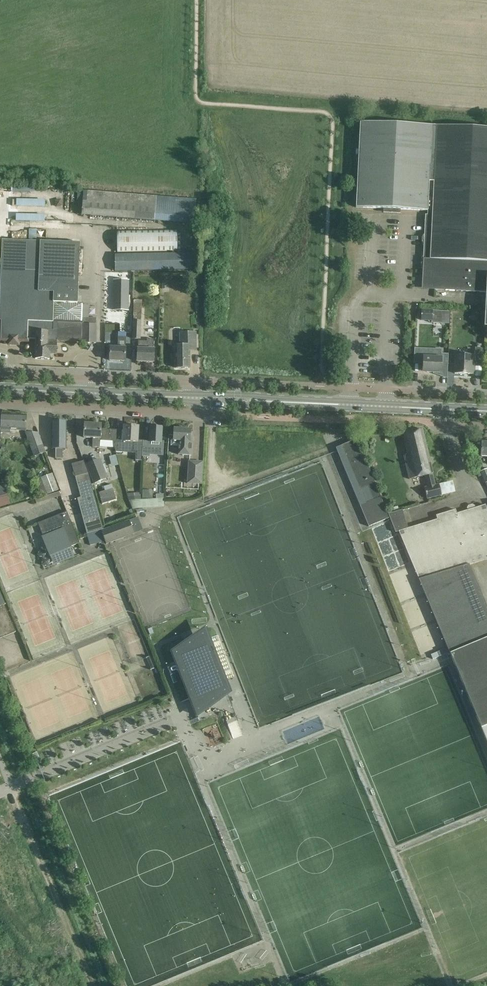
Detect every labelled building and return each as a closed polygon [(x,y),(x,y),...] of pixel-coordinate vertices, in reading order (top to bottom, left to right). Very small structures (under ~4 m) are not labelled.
[(360,122),(356,208),(427,211),(427,215),(425,215),(422,270),(429,271),(429,269),(435,269),(434,276),(436,276),(436,280),(434,280),(434,291),(486,293),(484,327),(486,327),(486,128),(360,122)] [(156,197),(83,191),(82,215),(154,221),(195,224),(196,201),(156,197)] [(177,251),(177,229),(117,231),(118,253),(177,251)] [(0,295),(0,320),(1,320),(0,340),(9,340),(11,343),(16,343),(19,340),(28,341),(28,339),(36,339),(37,332),(50,333),(50,344),(57,344),(57,339),(82,340),(82,343),(96,343),(96,318),(89,318),(82,318),(83,305),(83,304),(77,303),(80,243),(2,240),(0,295)] [(195,270),(195,253),(114,255),(115,272),(195,270)] [(142,300),(134,300),(132,339),(141,340),(142,300)] [(422,313),(421,320),(432,321),(432,320),(433,320),(441,321),(441,311),(422,310),(422,313)] [(36,339),(35,359),(50,359),(50,352),(56,352),(57,344),(50,344),(50,333),(37,332),(36,339)] [(126,332),(118,332),(118,337),(118,348),(110,348),(110,360),(125,361),(126,349),(126,332)] [(196,346),(196,332),(180,333),(180,345),(175,345),(176,368),(190,368),(190,346),(196,346)] [(153,340),(147,339),(147,341),(138,341),(138,349),(137,362),(153,362),(154,350),(153,350),(153,340)] [(483,348),(475,348),(475,355),(455,354),(454,374),(474,375),(475,366),(482,367),(483,348)] [(448,354),(441,354),(441,358),(424,357),(423,366),(422,370),(428,372),(441,373),(441,368),(447,368),(447,371),(448,371),(448,354)] [(0,441),(1,429),(3,430),(26,431),(26,415),(2,414),(1,427),(0,427),(0,441)] [(55,459),(63,459),(63,449),(66,449),(66,422),(52,422),(52,449),(56,449),(55,459)] [(101,424),(85,424),(84,438),(93,438),(93,447),(100,447),(100,439),(112,439),(110,430),(101,429),(101,424)] [(135,460),(142,460),(143,443),(143,440),(138,440),(138,427),(124,426),(123,442),(124,442),(133,442),(132,453),(136,453),(135,460)] [(143,443),(143,456),(148,457),(149,454),(163,455),(164,442),(161,442),(162,428),(150,427),(149,442),(149,443),(143,443)] [(181,427),(177,427),(176,429),(174,429),(174,440),(172,440),(171,445),(179,446),(179,455),(191,455),(193,436),(190,436),(191,429),(182,429),(181,427)] [(424,476),(427,487),(436,485),(422,429),(403,434),(408,455),(404,456),(410,479),(424,476)] [(116,451),(123,452),(124,442),(123,442),(119,442),(120,430),(110,430),(116,451)] [(39,433),(25,433),(34,457),(46,452),(39,433)] [(381,497),(357,439),(340,446),(345,457),(339,460),(369,527),(389,518),(380,497),(381,497)] [(108,478),(100,459),(86,464),(94,484),(108,478)] [(202,461),(188,461),(187,484),(201,485),(202,461)] [(53,473),(42,477),(48,494),(59,490),(53,473)] [(77,499),(87,534),(101,530),(103,530),(88,473),(75,477),(81,498),(77,499)] [(105,491),(99,493),(102,504),(116,500),(112,484),(104,487),(105,491)] [(442,495),(439,484),(436,485),(427,487),(424,488),(427,498),(442,495)] [(0,498),(0,507),(9,504),(6,496),(0,498)] [(447,652),(450,660),(451,660),(453,659),(486,739),(486,607),(469,565),(486,560),(486,510),(485,505),(475,508),(474,506),(472,505),(468,506),(467,508),(468,510),(457,514),(456,510),(436,516),(437,520),(408,528),(402,510),(388,515),(396,532),(397,532),(449,651),(447,652)] [(116,509),(106,508),(105,518),(114,520),(116,509)] [(79,543),(67,512),(38,524),(43,538),(50,556),(71,548),(71,547),(79,543)] [(134,534),(129,521),(101,531),(106,544),(134,534)] [(101,530),(87,534),(90,545),(103,542),(105,541),(101,531),(101,530)] [(0,594),(0,639),(16,632),(0,594)] [(177,664),(167,668),(173,683),(177,682),(174,674),(180,672),(200,722),(223,713),(228,726),(238,722),(206,638),(172,651),(177,664)] [(57,760),(51,746),(44,749),(50,763),(57,760)]
